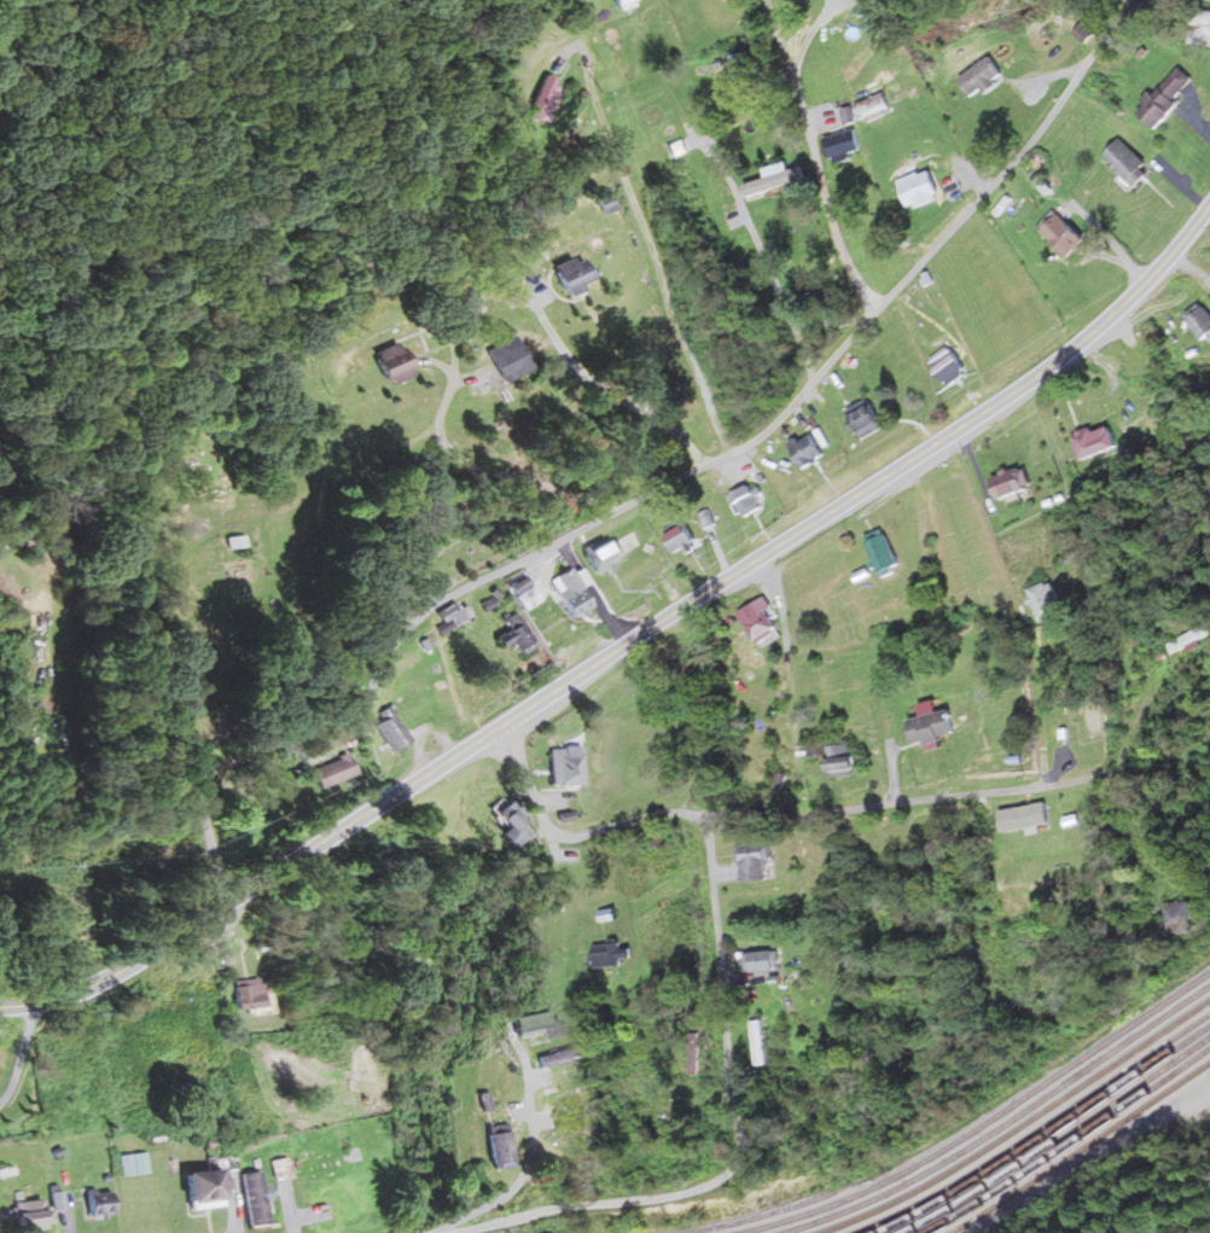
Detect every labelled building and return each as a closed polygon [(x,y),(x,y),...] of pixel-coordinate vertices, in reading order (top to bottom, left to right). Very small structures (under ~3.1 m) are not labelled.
[(636,7),(635,0),(615,0),(616,10),(636,7)] [(566,84),(546,75),(528,117),(547,125),(566,84)] [(762,134),(760,126),(724,137),(726,145),(762,134)] [(865,156),(860,130),(828,135),(833,161),(865,156)] [(945,196),(931,167),(901,182),(916,211),(945,196)] [(1041,228),(1073,254),(1087,236),(1054,210),(1041,228)] [(557,266),(570,294),(597,281),(585,254),(557,266)] [(1202,301),(1185,315),(1208,341),(1209,339),(1209,310),(1202,301)] [(490,348),(507,382),(535,368),(518,334),(490,348)] [(375,355),(394,385),(418,370),(399,340),(375,355)] [(932,357),(952,386),(972,372),(952,344),(932,357)] [(876,403),(865,409),(862,404),(852,409),(867,439),(889,428),(876,403)] [(1086,461),(1122,445),(1112,422),(1076,437),(1086,461)] [(830,454),(815,432),(795,445),(810,468),(830,454)] [(1005,500),(1032,489),(1023,466),(995,477),(1005,500)] [(734,494),(747,517),(765,507),(752,484),(734,494)] [(716,525),(710,511),(700,515),(706,529),(716,525)] [(697,542),(687,520),(667,529),(678,551),(697,542)] [(906,565),(887,528),(868,537),(887,575),(906,565)] [(247,546),(246,535),(228,537),(229,547),(247,546)] [(591,545),(592,567),(623,565),(622,543),(591,545)] [(572,618),(594,608),(576,568),(554,578),(572,618)] [(526,610),(542,600),(527,575),(511,586),(526,610)] [(776,610),(767,597),(743,612),(752,626),(776,610)] [(469,620),(457,601),(435,615),(447,633),(469,620)] [(506,620),(513,629),(508,633),(525,656),(540,645),(515,613),(506,620)] [(1170,644),(1176,656),(1209,639),(1209,623),(1170,644)] [(412,742),(395,706),(374,716),(391,752),(412,742)] [(963,734),(954,708),(914,721),(923,747),(963,734)] [(814,742),(815,757),(833,756),(835,776),(862,774),(860,739),(814,742)] [(552,786),(583,786),(583,746),(552,746),(552,786)] [(356,775),(350,755),(311,768),(318,787),(356,775)] [(505,833),(515,848),(533,835),(525,824),(533,818),(519,798),(500,811),(512,828),(505,833)] [(1048,809),(1048,832),(1070,832),(1070,809),(1048,809)] [(774,879),(768,841),(740,845),(746,883),(774,879)] [(1165,902),(1166,925),(1195,925),(1195,902),(1165,902)] [(624,967),(623,942),(598,942),(598,968),(624,967)] [(234,968),(232,951),(214,954),(216,970),(234,968)] [(781,951),(746,952),(746,973),(781,972),(781,951)] [(234,980),(238,1010),(265,1007),(262,977),(234,980)] [(521,1039),(543,1030),(547,1039),(565,1032),(559,1019),(554,1020),(550,1009),(514,1022),(521,1039)] [(767,1060),(761,1019),(750,1021),(757,1062),(767,1060)] [(702,1036),(692,1036),(692,1074),(702,1074),(702,1036)] [(541,1057),(544,1069),(585,1056),(582,1045),(541,1057)] [(515,1130),(491,1132),(494,1170),(518,1168),(515,1130)] [(276,1179),(291,1177),(289,1158),(273,1160),(276,1179)] [(224,1203),(225,1171),(190,1170),(189,1202),(224,1203)] [(250,1226),(272,1223),(265,1170),(244,1173),(250,1226)] [(114,1191),(89,1192),(89,1218),(114,1217),(114,1191)] [(18,1202),(21,1231),(51,1227),(47,1198),(18,1202)]
